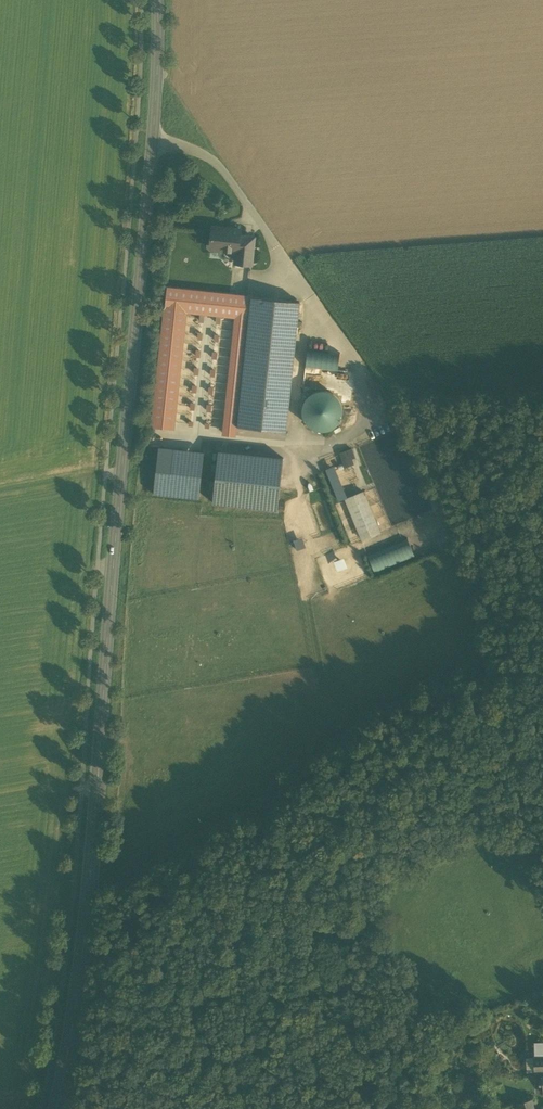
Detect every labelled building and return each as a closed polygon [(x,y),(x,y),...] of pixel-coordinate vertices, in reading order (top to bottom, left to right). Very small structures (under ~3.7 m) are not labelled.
[(231,230),(213,228),(212,238),(209,240),(208,246),(211,249),(237,251),(238,252),(240,236),(241,229),(233,228),(231,230)] [(254,237),(240,236),(238,252),(237,251),(236,263),(252,264),(254,237)] [(300,302),(252,297),(238,427),(286,432),(300,302)] [(232,324),(164,316),(153,418),(222,425),(232,324)] [(305,367),(338,369),(338,351),(306,350),(305,367)] [(303,427),(338,428),(338,391),(304,391),(303,427)] [(156,447),(152,494),(198,497),(201,450),(156,447)] [(338,452),(344,467),(356,462),(350,447),(338,452)] [(277,509),(282,456),(217,450),(215,476),(229,478),(229,480),(233,480),(233,475),(249,477),(248,485),(252,485),(251,497),(250,497),(249,506),(277,509)] [(360,540),(380,532),(365,489),(346,496),(335,464),(325,468),(337,500),(345,498),(360,540)] [(378,523),(380,529),(389,526),(385,515),(380,516),(382,521),(378,523)] [(367,555),(374,572),(414,556),(407,539),(367,555)] [(333,560),(337,570),(346,566),(343,557),(333,560)] [(533,1058),(535,1072),(542,1072),(542,1081),(542,1057),(533,1058)] [(519,1104),(520,1108),(533,1108),(531,1101),(519,1104)]
